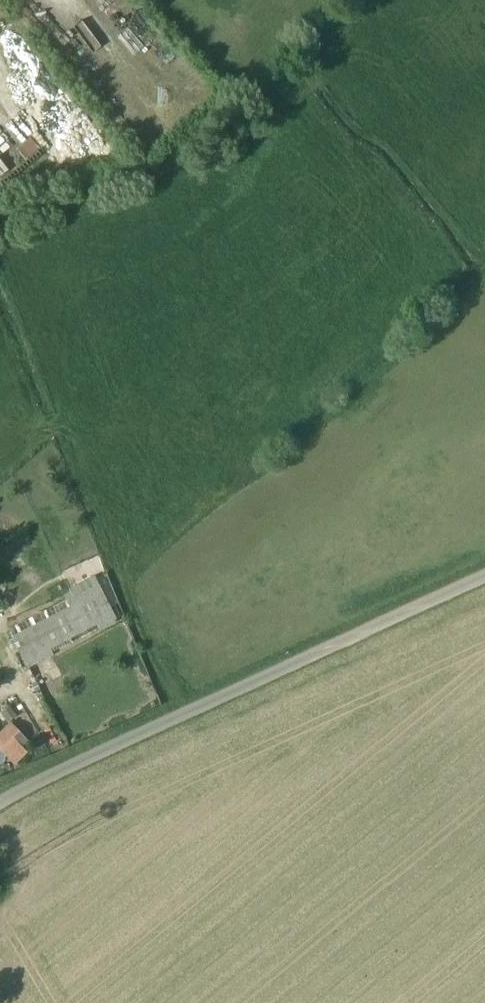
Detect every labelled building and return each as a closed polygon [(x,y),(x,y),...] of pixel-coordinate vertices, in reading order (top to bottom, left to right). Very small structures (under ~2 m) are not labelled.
[(0,97),(0,124),(19,144),(37,127),(5,93),(0,97)] [(13,170),(25,160),(0,128),(0,153),(13,170)] [(91,579),(77,586),(69,590),(75,600),(10,633),(27,666),(99,629),(113,621),(91,579)] [(19,759),(24,754),(18,747),(24,741),(11,727),(0,737),(0,738),(19,759)]
